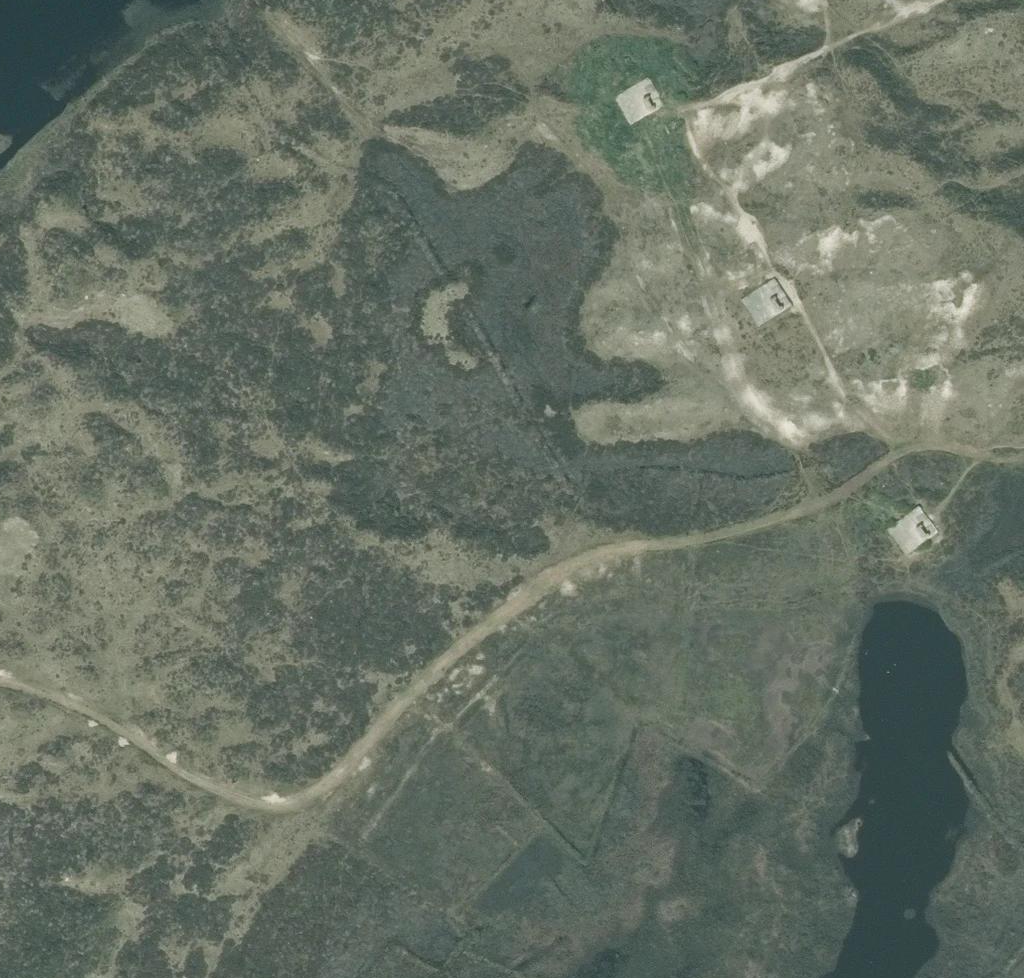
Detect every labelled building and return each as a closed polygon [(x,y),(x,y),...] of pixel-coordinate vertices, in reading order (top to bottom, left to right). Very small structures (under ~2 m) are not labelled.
[(667,106),(651,78),(616,98),(633,126),(667,106)] [(793,306),(775,279),(742,301),(760,328),(793,306)] [(939,534),(920,508),(888,531),(907,558),(939,534)]
